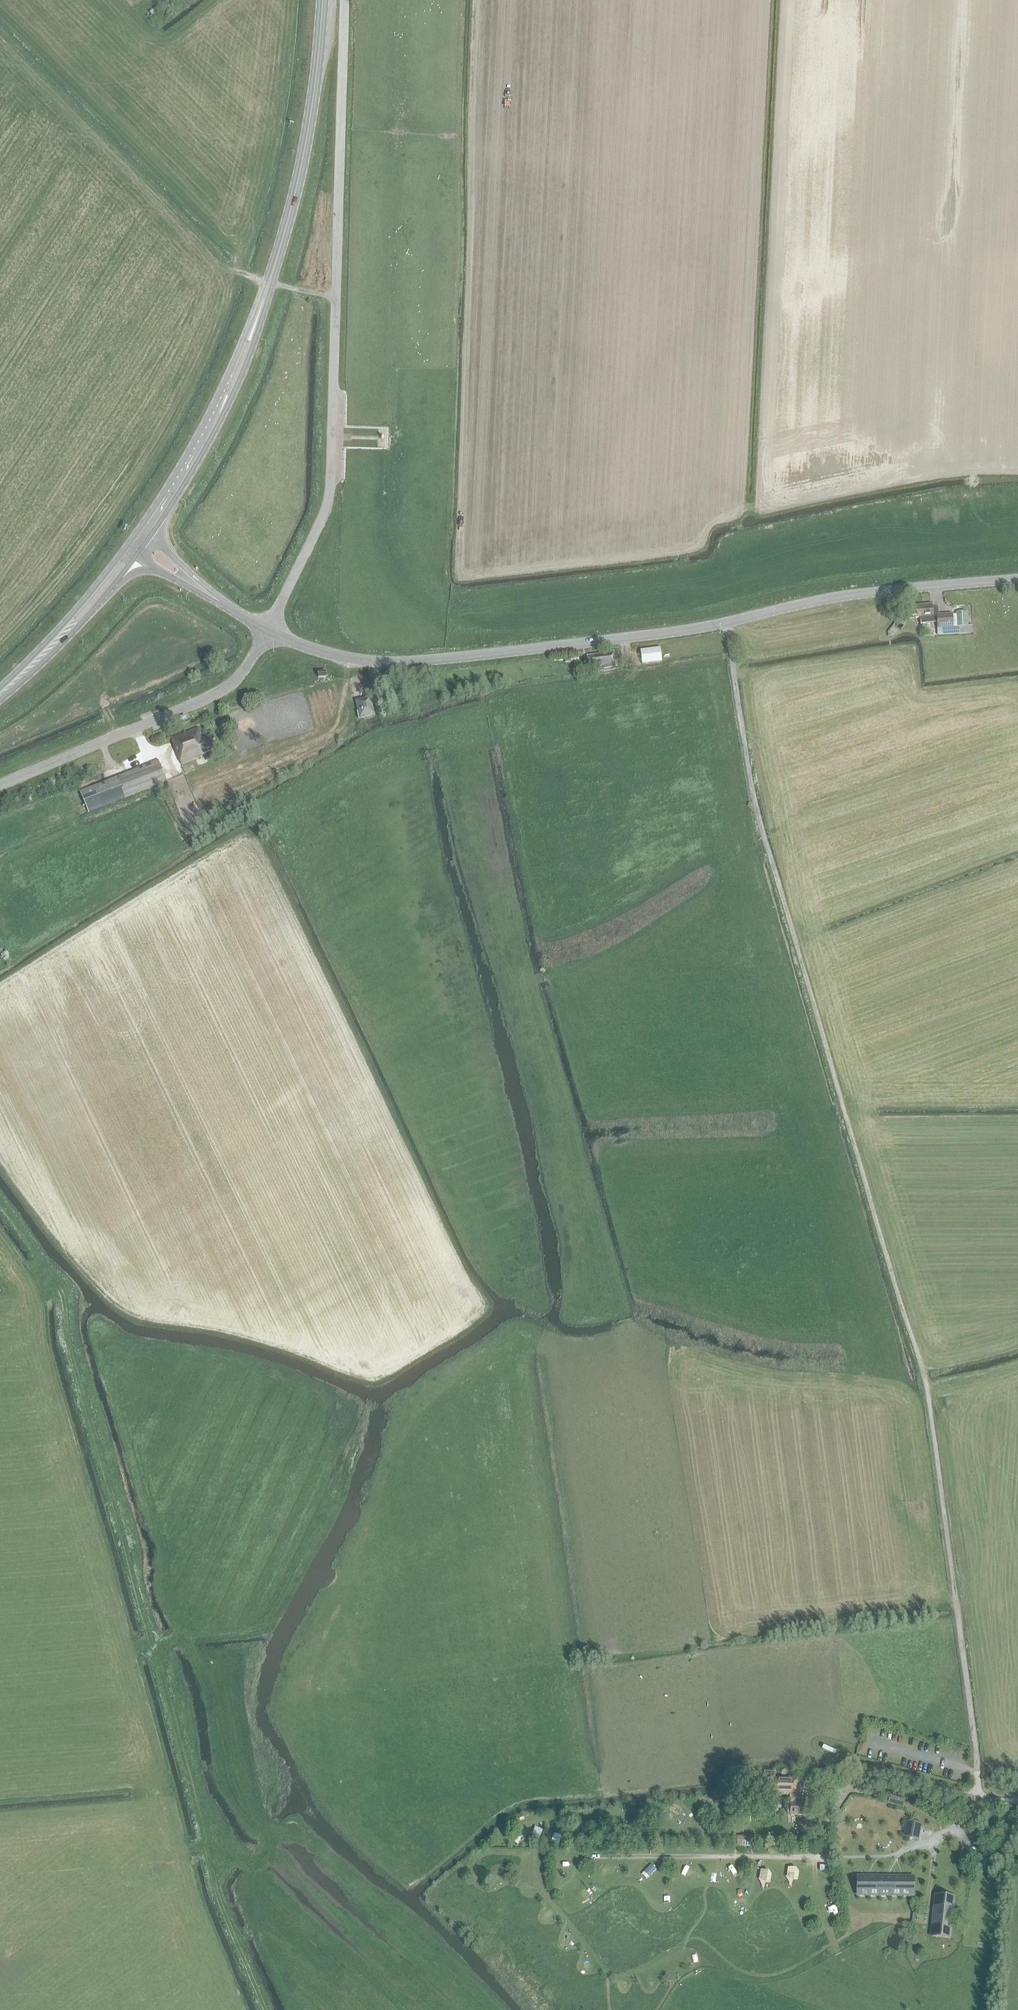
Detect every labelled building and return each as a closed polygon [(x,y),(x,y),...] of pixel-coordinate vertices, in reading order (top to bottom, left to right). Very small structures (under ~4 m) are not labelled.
[(909,619),(920,618),(920,624),(937,623),(938,628),(953,627),(952,614),(938,615),(937,610),(935,607),(932,608),(931,604),(914,606),(914,608),(908,609),(909,619)] [(968,626),(967,612),(956,612),(956,627),(968,626)] [(900,619),(891,632),(897,636),(906,623),(900,619)] [(660,648),(640,650),(641,664),(661,662),(660,648)] [(587,656),(589,668),(603,666),(603,668),(616,666),(614,650),(601,652),(601,654),(587,656)] [(375,716),(371,697),(355,700),(358,712),(356,712),(358,719),(375,716)] [(198,729),(172,739),(182,765),(195,760),(195,759),(202,757),(202,755),(217,749),(212,735),(202,739),(198,729)] [(166,782),(158,761),(80,792),(88,813),(166,782)] [(764,1777),(763,1791),(775,1792),(775,1794),(791,1795),(790,1815),(807,1816),(807,1804),(795,1803),(796,1795),(797,1778),(774,1777),(775,1772),(764,1772),(764,1777)] [(891,1797),(889,1803),(903,1808),(905,1801),(891,1797)] [(914,1838),(917,1823),(906,1821),(904,1836),(914,1838)] [(793,1880),(796,1880),(797,1873),(797,1871),(795,1868),(794,1870),(787,1869),(786,1877),(793,1880)] [(766,1882),(769,1883),(770,1873),(769,1872),(768,1870),(767,1873),(760,1872),(759,1879),(766,1882)] [(858,1896),(869,1896),(869,1876),(858,1876),(858,1896)] [(885,1876),(869,1876),(869,1896),(885,1896),(885,1876)] [(885,1896),(901,1896),(901,1876),(885,1876),(885,1896)] [(912,1876),(901,1876),(901,1896),(912,1896),(912,1876)] [(954,1898),(934,1896),(930,1935),(950,1937),(954,1898)]
